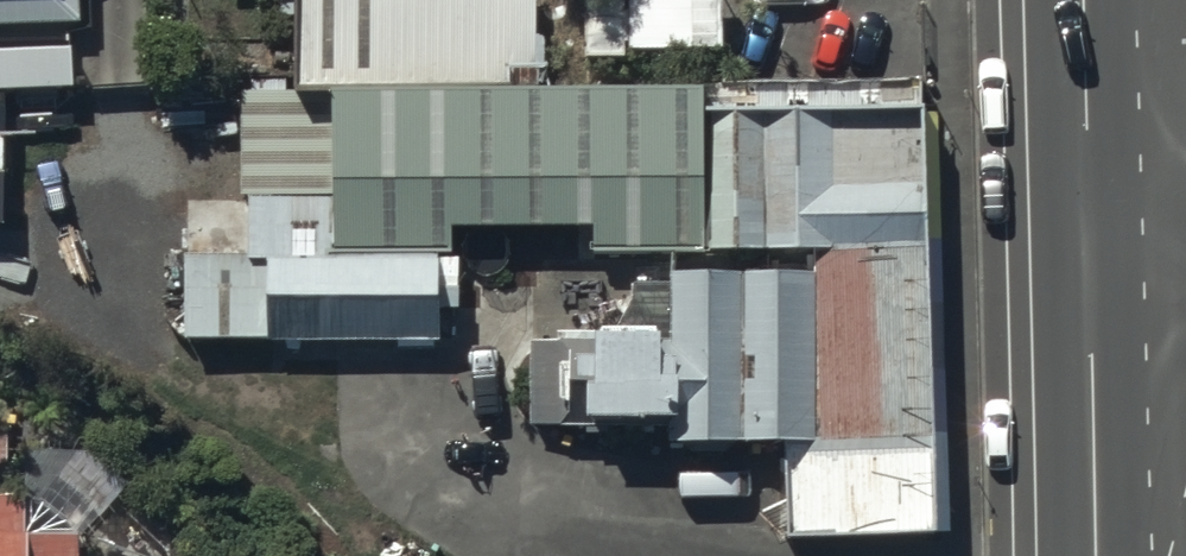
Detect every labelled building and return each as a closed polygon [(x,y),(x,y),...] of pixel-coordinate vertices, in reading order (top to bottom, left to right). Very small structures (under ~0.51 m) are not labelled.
[(79,10),(78,0),(0,0),(0,13),(79,10)] [(296,71),(332,71),(334,243),(436,243),(448,240),(448,211),(595,209),(595,235),(667,235),(702,234),(700,75),(700,69),(537,71),(537,0),(295,0),(296,71)] [(583,54),(627,55),(627,46),(723,47),(723,0),(584,0),(583,54)] [(0,44),(0,85),(75,81),(73,40),(0,44)] [(930,520),(925,73),(700,75),(702,234),(667,235),(667,272),(630,272),(630,294),(610,330),(532,331),(532,415),(671,413),(671,428),(786,427),(787,522),(930,520)] [(436,243),(334,243),(181,244),(182,331),(436,330),(436,243)] [(76,523),(26,523),(26,483),(0,483),(0,555),(76,555),(76,523)]
